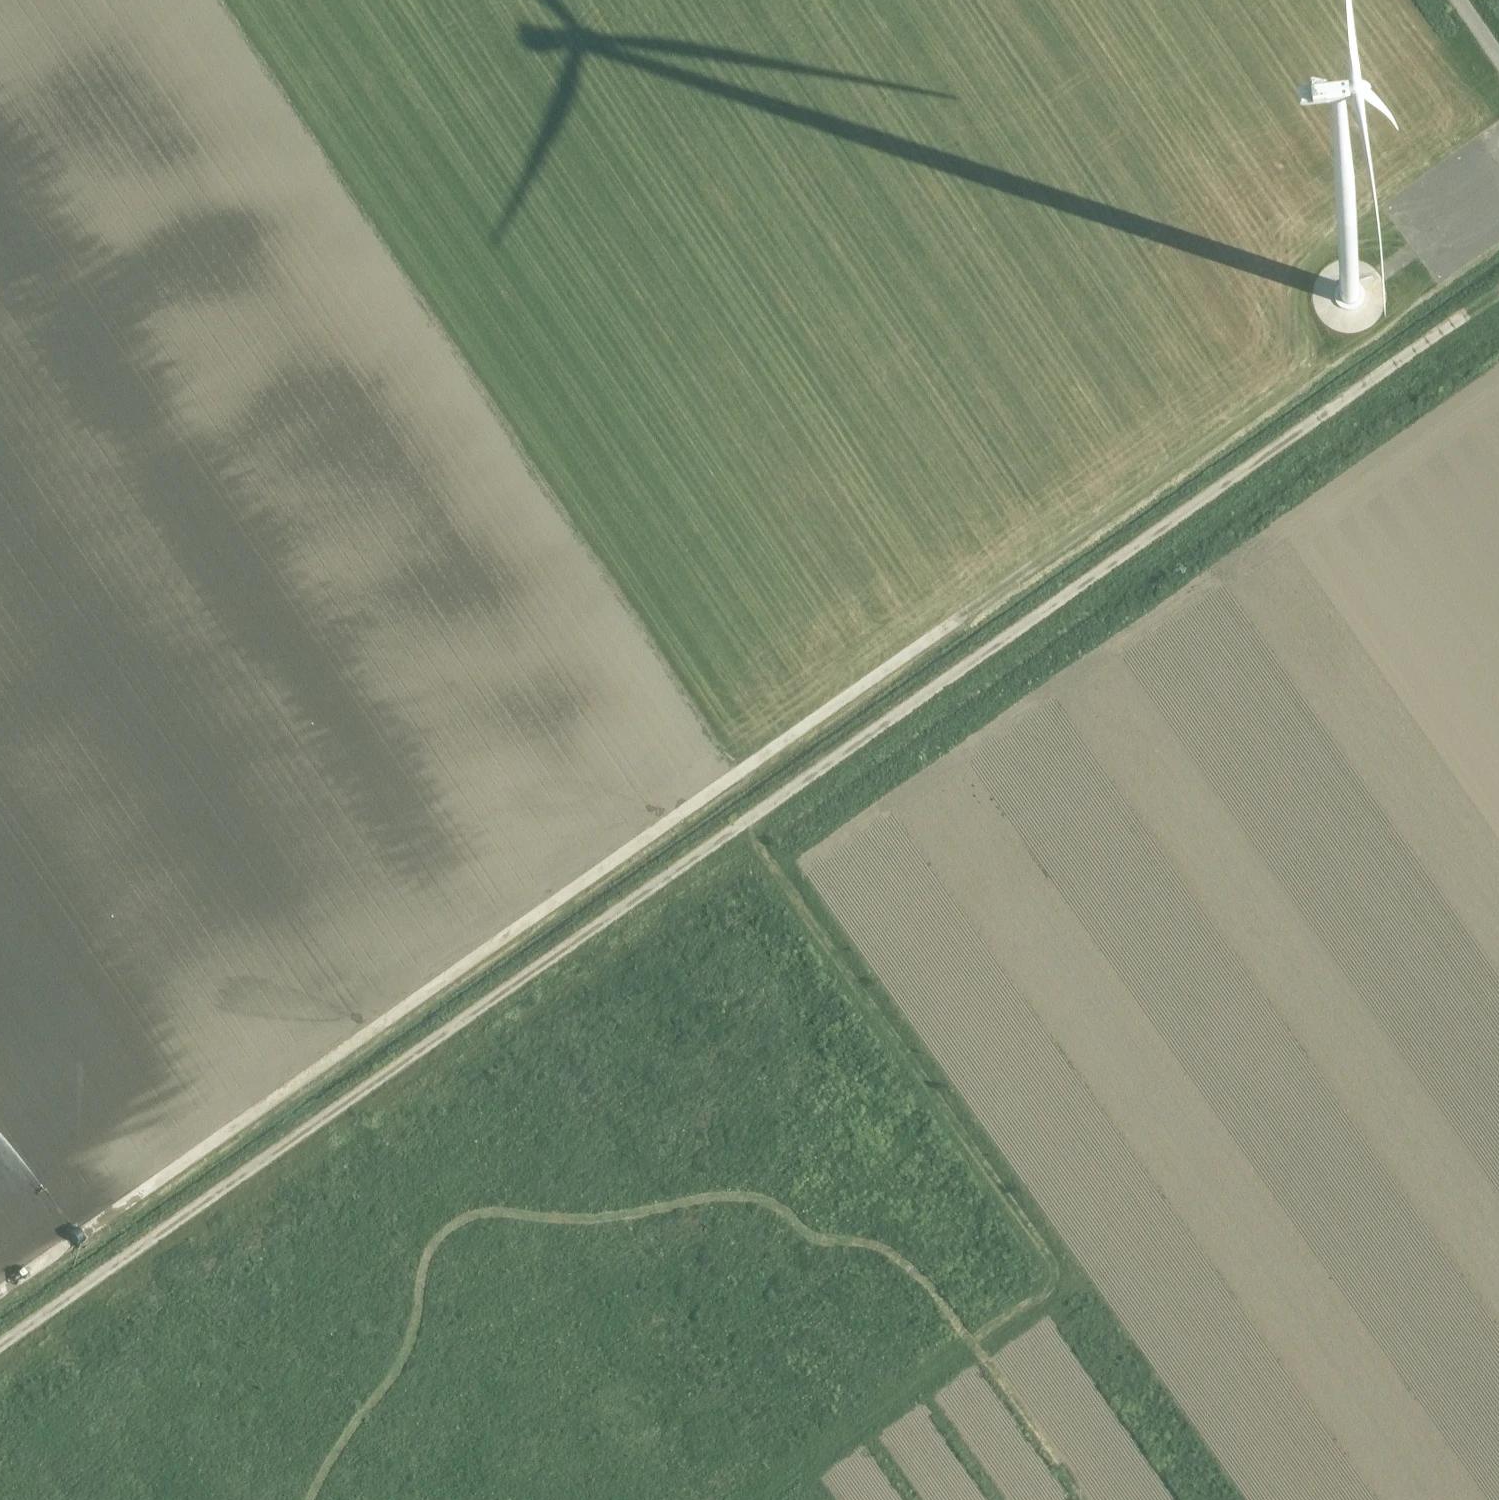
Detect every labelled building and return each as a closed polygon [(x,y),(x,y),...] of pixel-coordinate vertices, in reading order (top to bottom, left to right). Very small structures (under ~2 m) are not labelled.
[(1339,294),(1339,296),(1339,298),(1340,300),(1340,301),(1341,303),(1343,304),(1344,305),(1346,306),(1348,306),(1349,307),(1351,306),(1353,306),(1355,305),(1356,304),(1358,303),(1359,302),(1360,300),(1360,298),(1360,297),(1360,295),(1360,293),(1359,291),(1359,290),(1357,288),(1356,287),(1354,286),(1353,285),(1351,285),(1349,285),(1347,285),(1345,286),(1344,287),(1342,288),(1341,289),(1340,291),(1339,292),(1339,294)]
